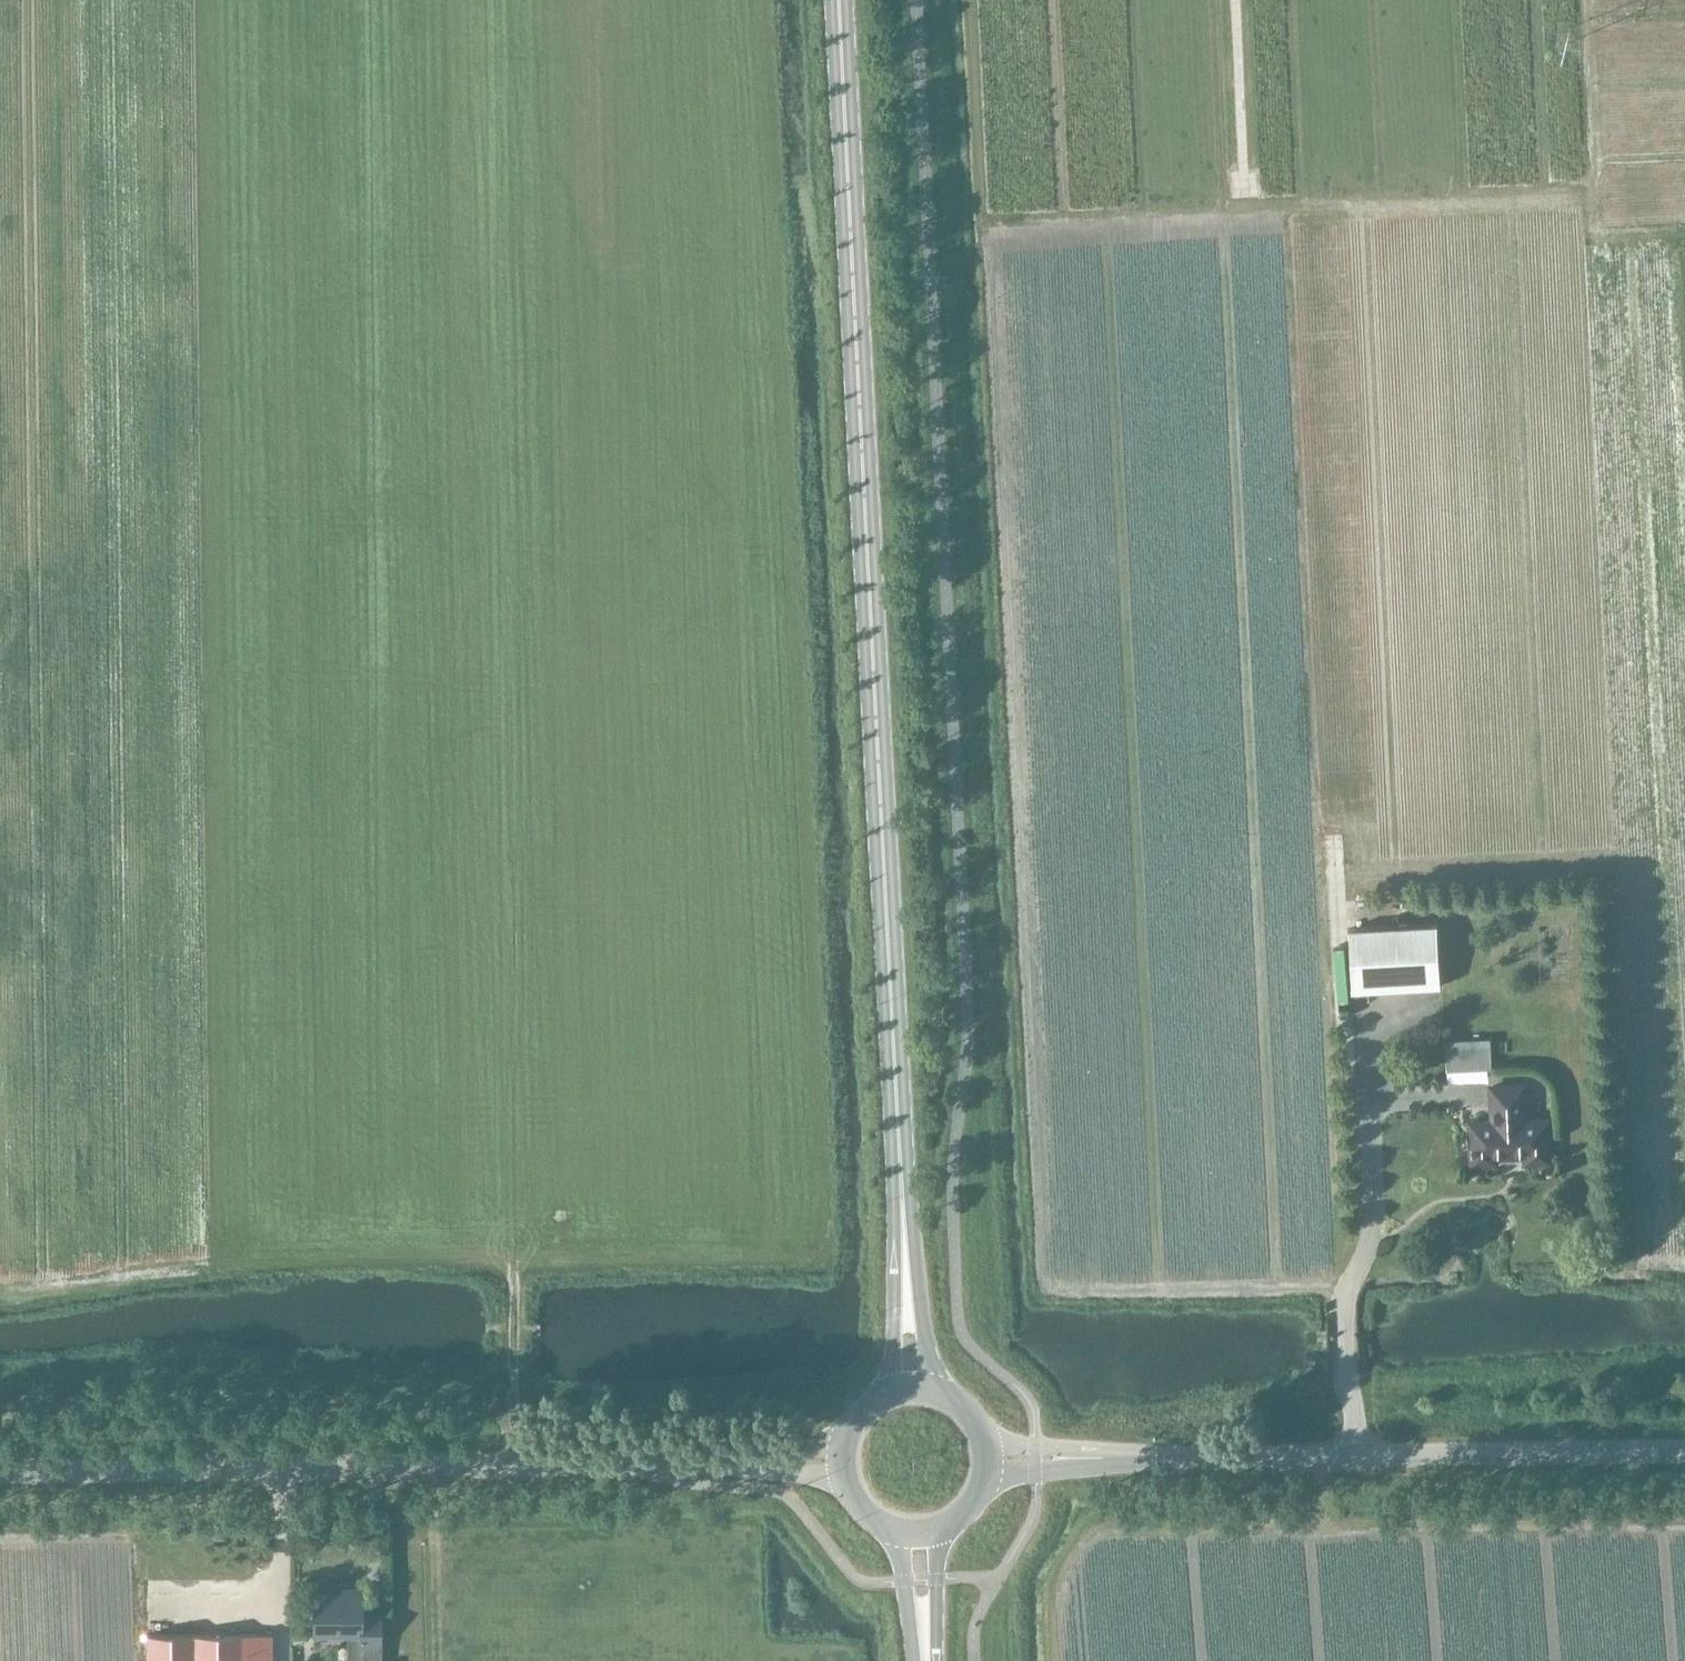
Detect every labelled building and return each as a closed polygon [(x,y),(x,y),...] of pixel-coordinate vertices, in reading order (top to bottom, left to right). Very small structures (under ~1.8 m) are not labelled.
[(1349,929),(1352,991),(1441,986),(1438,924),(1349,929)] [(1491,1086),(1492,1107),(1500,1107),(1501,1121),(1471,1122),(1472,1164),(1495,1163),(1495,1156),(1526,1155),(1526,1162),(1549,1161),(1547,1119),(1525,1120),(1523,1085),(1491,1086)] [(313,1595),(313,1633),(360,1633),(360,1643),(380,1643),(380,1614),(361,1614),(361,1589),(342,1589),(342,1594),(313,1595)] [(240,1633),(147,1633),(147,1660),(240,1660),(240,1633)]
